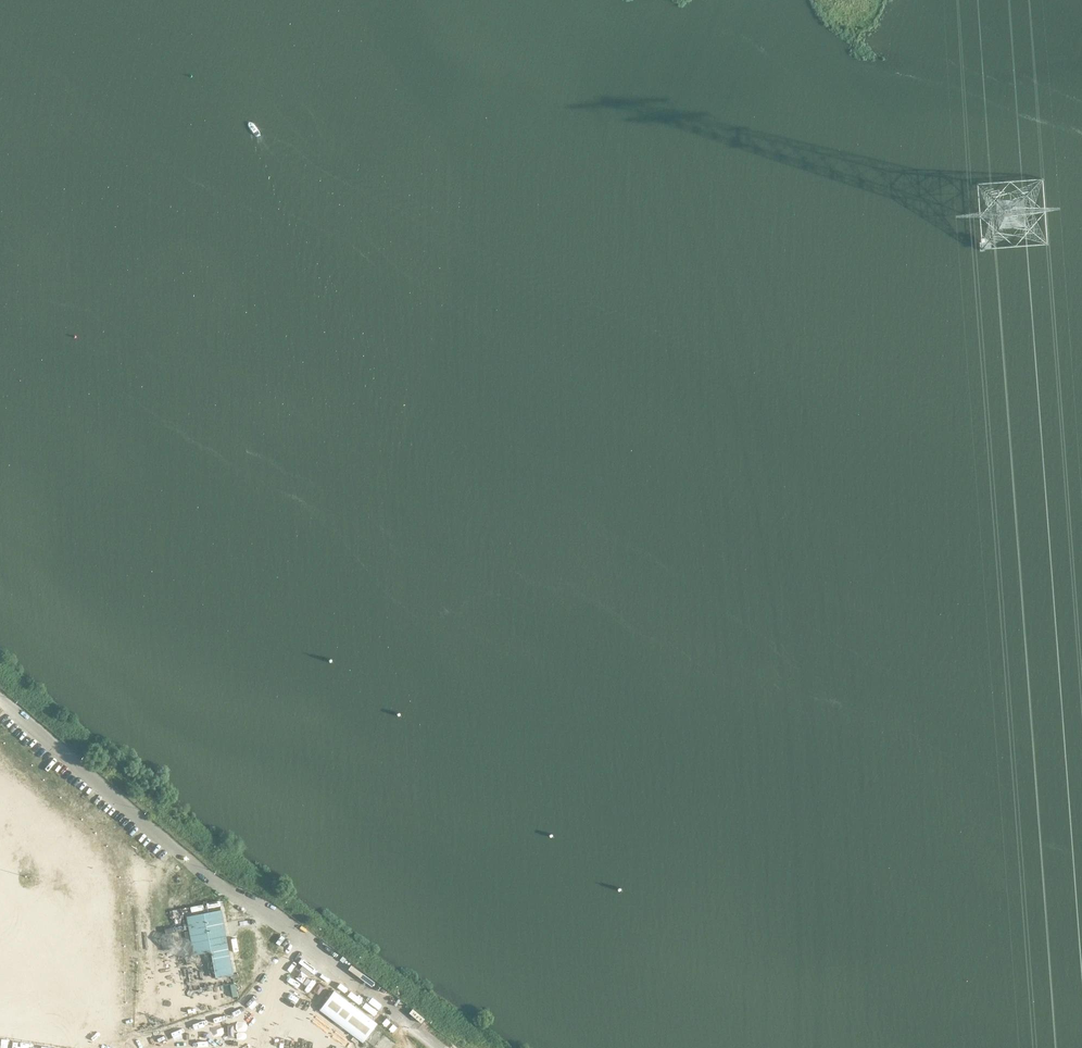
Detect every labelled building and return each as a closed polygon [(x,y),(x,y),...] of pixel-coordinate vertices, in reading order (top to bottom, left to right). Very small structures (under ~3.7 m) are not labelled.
[(219,901),(185,907),(192,945),(209,942),(214,968),(231,965),(219,901)] [(334,992),(319,1011),(363,1045),(378,1025),(334,992)]
